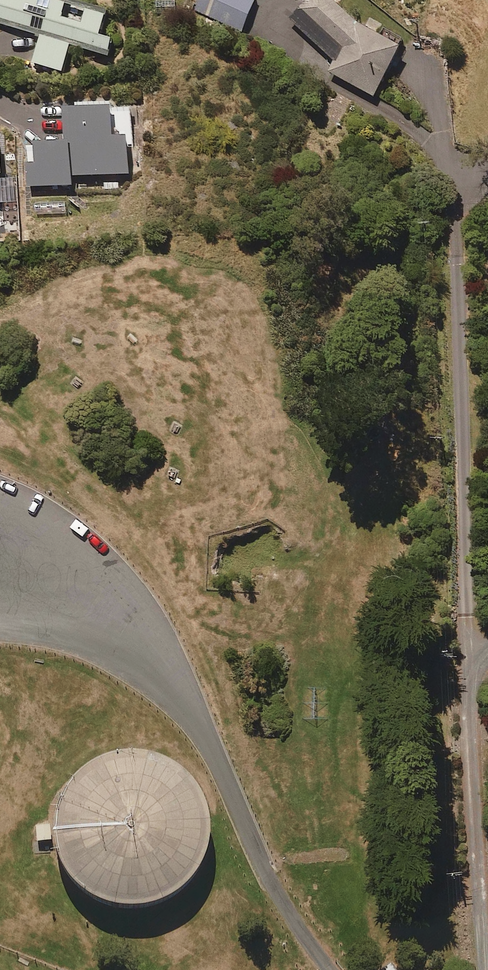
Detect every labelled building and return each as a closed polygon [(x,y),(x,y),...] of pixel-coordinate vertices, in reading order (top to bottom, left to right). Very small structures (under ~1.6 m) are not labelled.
[(44,37),(36,64),(65,73),(74,46),(112,58),(118,40),(106,36),(111,18),(72,6),(74,0),(0,0),(0,24),(44,37)] [(254,0),(200,0),(195,10),(242,31),(256,1),(254,0)] [(329,73),(375,99),(403,50),(363,28),(332,0),(312,0),(291,23),(335,62),(329,73)] [(116,103),(78,104),(78,109),(71,110),(72,145),(31,146),(32,188),(76,187),(76,176),(135,175),(134,108),(117,108),(116,103)] [(118,915),(139,917),(159,914),(178,907),(194,895),(207,879),(216,861),(219,841),(220,836),(217,817),(210,798),(198,782),(182,769),(164,760),(144,756),(123,757),(104,763),(86,773),(72,788),(62,805),(56,824),(55,844),(60,863),(69,881),(82,896),(99,908),(118,915)]
